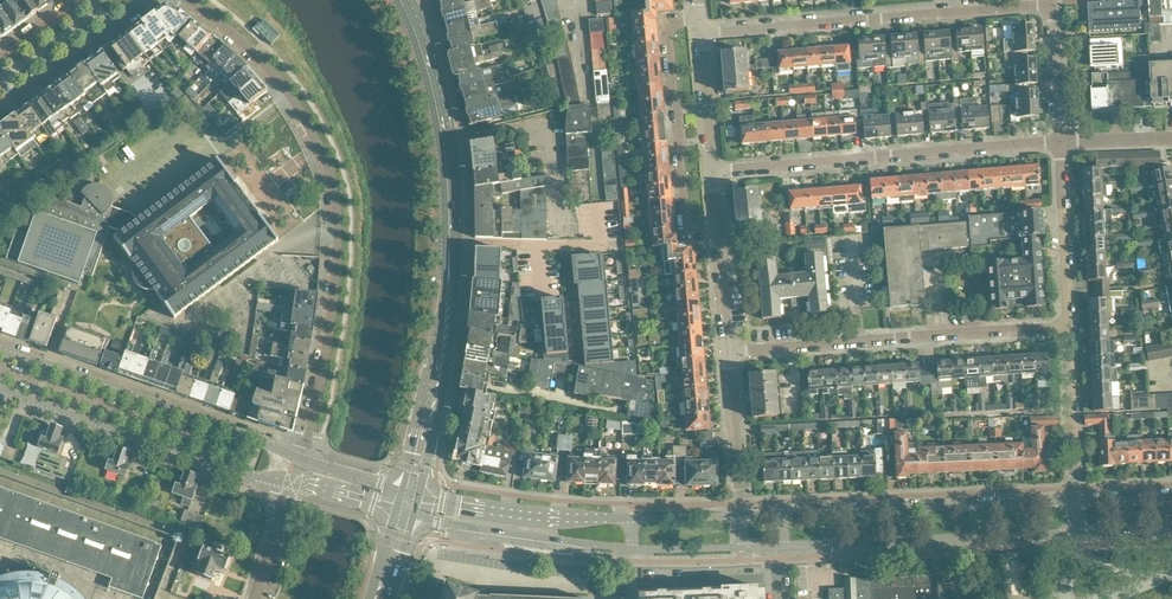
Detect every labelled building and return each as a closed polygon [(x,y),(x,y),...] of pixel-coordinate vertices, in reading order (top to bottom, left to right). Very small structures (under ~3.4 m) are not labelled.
[(13,0),(0,0),(0,7),(15,29),(27,20),(13,0)] [(27,20),(39,11),(31,0),(13,0),(27,20)] [(39,11),(55,0),(31,0),(39,11)] [(439,2),(442,15),(491,3),(491,0),(479,0),(464,4),(463,0),(447,0),(439,2)] [(555,0),(552,0),(541,3),(543,10),(557,6),(555,0)] [(611,14),(610,0),(609,0),(596,2),(598,15),(601,14),(611,14)] [(646,12),(646,13),(656,13),(672,11),(671,4),(673,3),(672,0),(645,0),(646,12)] [(1088,3),(1088,5),(1089,16),(1089,20),(1090,31),(1142,29),(1141,6),(1150,6),(1149,0),(1137,0),(1125,1),(1125,0),(1102,0),(1102,3),(1088,3)] [(1150,6),(1151,24),(1151,25),(1161,25),(1165,25),(1164,13),(1164,0),(1149,0),(1150,6)] [(491,3),(442,15),(445,27),(468,21),(467,14),(492,7),(491,3)] [(541,17),(537,4),(523,8),(527,20),(534,18),(535,18),(541,17)] [(559,13),(557,6),(543,10),(545,17),(559,13)] [(0,7),(0,32),(4,37),(15,29),(0,7)] [(174,40),(191,21),(184,16),(169,7),(164,7),(155,14),(174,40)] [(657,28),(656,13),(646,13),(646,12),(632,14),(633,32),(656,30),(656,29),(657,28)] [(561,21),(559,13),(545,17),(547,25),(561,21)] [(174,40),(155,14),(142,23),(162,52),(170,46),(180,60),(185,56),(181,51),(174,40)] [(544,28),(541,17),(535,18),(538,29),(544,28)] [(448,39),(497,27),(496,22),(480,26),(478,19),(468,21),(445,27),(448,39)] [(603,32),(602,26),(602,20),(589,21),(590,27),(590,33),(603,32)] [(181,51),(202,28),(191,21),(174,40),(181,51)] [(259,23),(253,29),(259,35),(265,40),(268,38),(273,42),(270,45),(271,45),(280,36),(264,21),(261,24),(259,23)] [(563,28),(561,21),(547,25),(549,32),(563,28)] [(162,52),(142,23),(128,33),(149,62),(150,62),(149,62),(162,52)] [(1035,38),(1034,25),(1012,26),(1013,39),(1035,38)] [(1162,39),(1161,25),(1151,25),(1152,34),(1148,35),(1149,43),(1162,42),(1162,39)] [(498,33),(497,27),(448,39),(451,51),(475,46),(473,39),(498,33)] [(193,58),(213,37),(212,36),(202,28),(181,51),(185,56),(188,54),(193,58)] [(565,36),(563,28),(549,32),(551,39),(565,36)] [(994,41),(993,28),(986,28),(987,42),(994,41)] [(984,50),(982,29),(969,30),(971,52),(972,58),(985,57),(984,50)] [(658,37),(657,32),(656,31),(656,30),(633,32),(635,46),(657,44),(657,38),(658,37)] [(971,52),(969,30),(956,31),(957,39),(950,39),(951,56),(958,55),(958,53),(971,52)] [(951,56),(950,39),(949,32),(936,33),(939,61),(952,59),(951,56)] [(128,33),(110,47),(120,60),(117,62),(123,71),(126,69),(131,75),(149,62),(128,33)] [(939,61),(936,33),(923,34),(924,41),(925,58),(926,62),(939,61)] [(925,58),(924,41),(918,42),(917,35),(904,36),(906,65),(919,64),(919,59),(925,58)] [(567,43),(565,36),(551,39),(553,47),(567,43)] [(906,65),(904,36),(890,37),(891,44),(885,45),(886,61),(893,61),(893,68),(894,68),(906,67),(906,65)] [(206,68),(225,47),(213,37),(193,58),(195,60),(194,62),(198,65),(200,63),(206,68)] [(886,61),(885,45),(884,37),(871,38),(873,67),(886,66),(887,66),(886,61)] [(873,67),(871,38),(858,39),(859,59),(857,59),(858,69),(873,67)] [(1013,39),(1007,39),(1008,53),(1011,52),(1028,52),(1035,51),(1035,38),(1013,39)] [(1091,39),(1090,39),(1090,44),(1090,45),(1090,48),(1091,67),(1125,66),(1123,38),(1091,39)] [(742,41),(727,43),(728,52),(743,50),(742,41)] [(451,65),(499,53),(507,51),(505,43),(489,47),(490,49),(482,51),(481,44),(475,46),(451,51),(450,51),(448,55),(451,65)] [(569,50),(567,43),(553,47),(555,54),(569,50)] [(658,50),(657,44),(635,46),(636,60),(658,58),(658,57),(659,56),(659,51),(658,50)] [(848,46),(834,47),(836,65),(836,72),(851,71),(848,46)] [(217,77),(237,58),(225,47),(206,68),(212,73),(207,79),(211,83),(217,77)] [(836,65),(834,47),(820,49),(821,67),(836,65)] [(821,67),(820,49),(806,50),(807,68),(821,67)] [(571,57),(569,50),(555,54),(557,60),(557,61),(570,58),(571,57)] [(807,68),(806,50),(791,51),(793,69),(807,68)] [(793,69),(791,51),(777,52),(778,70),(793,69)] [(121,77),(103,52),(86,64),(107,93),(116,87),(113,83),(121,77)] [(745,52),(721,54),(723,73),(747,71),(745,52)] [(1028,58),(1028,52),(1011,52),(1012,59),(1014,59),(1015,72),(1036,71),(1036,58),(1028,58)] [(500,58),(499,53),(451,65),(453,75),(457,77),(458,76),(481,71),(481,70),(477,71),(475,64),(500,58)] [(1149,56),(1136,56),(1136,57),(1136,71),(1149,71),(1149,56)] [(572,64),(571,57),(570,58),(557,61),(559,67),(572,64)] [(227,87),(247,69),(237,58),(217,77),(227,87)] [(660,65),(660,60),(659,59),(658,58),(636,60),(637,75),(660,73),(659,66),(660,65)] [(107,93),(86,64),(71,75),(92,103),(107,93)] [(574,71),(572,64),(559,67),(560,74),(574,71)] [(1151,72),(1153,103),(1165,102),(1165,105),(1171,104),(1171,102),(1171,64),(1151,65),(1151,72)] [(556,78),(553,65),(547,66),(549,79),(556,78)] [(461,88),(509,76),(508,71),(499,73),(497,66),(481,70),(481,71),(458,76),(461,88)] [(227,87),(221,92),(230,102),(257,80),(247,69),(227,87)] [(606,70),(594,71),(597,103),(609,101),(606,70)] [(575,78),(574,71),(560,74),(561,81),(575,78)] [(748,90),(747,71),(723,73),(725,92),(748,90)] [(1037,84),(1036,71),(1015,72),(1015,85),(1013,85),(1013,92),(1016,92),(1030,91),(1029,84),(1037,84)] [(1153,103),(1151,72),(1136,72),(1093,75),(1093,89),(1092,89),(1094,110),(1145,108),(1145,107),(1153,107),(1153,103)] [(660,79),(660,73),(637,75),(630,75),(631,89),(638,88),(638,89),(661,87),(661,86),(662,84),(662,80),(660,79)] [(92,103),(71,75),(57,85),(78,114),(92,103)] [(510,81),(509,76),(461,88),(464,100),(496,92),(495,85),(510,81)] [(577,85),(575,78),(561,81),(563,88),(577,85)] [(254,101),(267,91),(257,80),(230,102),(228,103),(233,108),(238,104),(242,109),(237,113),(243,121),(260,109),(254,101)] [(809,92),(809,84),(795,86),(795,93),(809,92)] [(78,114),(57,85),(43,96),(60,120),(62,123),(70,117),(71,119),(78,114)] [(578,92),(577,85),(563,88),(564,95),(578,92)] [(178,86),(171,91),(177,99),(184,94),(178,86)] [(191,87),(186,92),(187,93),(194,100),(199,95),(191,87)] [(661,88),(661,87),(638,89),(640,103),(662,101),(662,95),(663,94),(663,89),(661,88)] [(562,103),(559,90),(550,92),(552,105),(562,103)] [(1037,90),(1030,91),(1016,92),(1016,104),(1038,102),(1037,90)] [(467,112),(515,100),(514,96),(498,100),(496,92),(464,100),(467,112)] [(579,99),(578,92),(564,95),(566,102),(579,99)] [(186,95),(176,102),(188,118),(198,110),(186,95)] [(62,123),(60,120),(43,96),(28,106),(48,132),(47,133),(51,138),(58,133),(57,131),(64,126),(62,123)] [(976,130),(974,108),(973,108),(972,101),(972,98),(960,100),(960,102),(961,106),(955,107),(956,124),(962,123),(963,131),(976,130)] [(581,106),(579,99),(566,102),(567,108),(581,106)] [(515,100),(467,112),(470,126),(503,117),(501,110),(517,106),(515,101),(515,100)] [(663,107),(662,101),(640,103),(641,117),(663,115),(663,114),(664,113),(664,108),(663,107)] [(754,108),(753,101),(735,102),(735,110),(754,108)] [(1039,117),(1038,102),(1016,104),(1017,112),(1010,116),(1011,123),(1019,123),(1019,118),(1039,117)] [(955,107),(954,104),(948,105),(948,103),(941,104),(943,133),(957,131),(956,124),(955,107)] [(209,104),(203,110),(207,114),(213,108),(209,104)] [(611,117),(610,104),(597,105),(598,118),(611,117)] [(943,133),(941,104),(928,105),(928,109),(930,126),(930,134),(943,133)] [(592,133),(590,107),(590,105),(581,106),(567,108),(568,112),(566,127),(566,135),(586,133),(592,133)] [(48,132),(28,106),(17,115),(35,139),(33,140),(38,146),(38,147),(41,145),(37,140),(40,138),(39,137),(47,133),(48,132)] [(999,106),(991,106),(992,123),(1001,122),(999,106)] [(989,128),(987,107),(974,108),(976,130),(989,128)] [(930,126),(928,109),(921,110),(921,112),(909,114),(911,135),(924,134),(923,127),(930,126)] [(857,110),(840,112),(842,136),(856,134),(855,117),(857,117),(857,110)] [(878,138),(876,117),(875,110),(860,111),(861,121),(863,121),(865,139),(878,138)] [(842,136),(840,112),(826,113),(826,119),(828,137),(842,136)] [(911,135),(909,114),(896,115),(895,112),(889,113),(889,116),(890,130),(897,129),(897,137),(911,135)] [(17,115),(0,127),(0,129),(17,152),(19,155),(21,158),(38,146),(33,140),(35,139),(17,115)] [(147,115),(138,122),(141,126),(150,119),(147,115)] [(664,116),(663,115),(641,117),(642,131),(665,129),(664,123),(665,122),(665,118),(664,116)] [(814,138),(812,120),(806,121),(806,115),(797,116),(797,122),(798,121),(799,139),(814,138)] [(755,116),(740,117),(742,144),(757,143),(755,125),(755,116)] [(889,116),(876,117),(878,138),(891,137),(890,130),(889,116)] [(80,118),(74,122),(83,135),(89,130),(80,118)] [(828,137),(826,119),(812,120),(814,138),(828,137)] [(798,121),(797,122),(784,123),(785,141),(799,139),(798,121)] [(785,141),(784,123),(769,124),(771,142),(785,141)] [(771,142),(769,124),(755,125),(757,143),(771,142)] [(120,142),(134,132),(131,127),(116,138),(120,142)] [(0,129),(0,159),(5,166),(12,162),(11,160),(19,155),(17,152),(0,129)] [(665,135),(665,129),(642,131),(643,146),(666,143),(666,142),(667,141),(667,137),(665,135)] [(589,170),(586,133),(566,135),(567,148),(567,172),(589,170)] [(499,146),(498,139),(471,143),(472,159),(522,151),(522,150),(515,151),(514,144),(499,146)] [(666,145),(666,143),(643,146),(645,160),(667,158),(667,151),(668,150),(667,146),(666,145)] [(601,151),(602,158),(614,157),(614,150),(601,151)] [(523,158),(522,151),(472,159),(474,174),(503,169),(501,161),(523,158)] [(76,174),(90,164),(84,156),(71,166),(76,174)] [(614,157),(602,158),(603,165),(615,164),(614,157)] [(668,164),(667,158),(645,160),(646,173),(668,171),(669,169),(669,165),(668,164)] [(176,317),(276,242),(277,243),(278,241),(260,217),(253,208),(251,205),(244,196),(243,194),(236,185),(218,160),(216,161),(216,162),(138,221),(133,214),(111,207),(112,205),(112,203),(113,201),(112,199),(112,196),(111,194),(110,192),(109,191),(108,189),(106,188),(105,187),(103,186),(101,185),(99,185),(97,184),(95,184),(93,185),(92,185),(90,186),(88,187),(86,188),(85,189),(84,190),(82,192),(81,193),(85,197),(84,200),(82,207),(57,199),(38,213),(36,212),(34,219),(28,235),(16,230),(6,259),(18,263),(79,285),(83,274),(92,277),(109,228),(118,231),(120,234),(116,237),(115,236),(114,237),(132,262),(134,261),(136,264),(135,265),(134,267),(133,269),(132,271),(132,273),(132,275),(132,277),(133,279),(134,281),(135,283),(136,284),(137,286),(138,287),(140,288),(142,289),(144,290),(146,291),(148,291),(150,291),(152,291),(154,291),(156,290),(158,293),(156,294),(174,319),(176,317)] [(603,165),(603,173),(616,171),(615,164),(603,165)] [(1038,166),(1024,167),(1025,186),(1039,184),(1039,175),(1041,174),(1040,169),(1038,169),(1038,166)] [(1025,186),(1024,167),(1010,169),(1011,187),(1025,186)] [(1139,184),(1140,191),(1148,189),(1147,186),(1171,182),(1171,169),(1171,167),(1152,171),(1153,179),(1146,180),(1146,183),(1139,184)] [(475,187),(546,178),(546,176),(542,177),(541,169),(520,173),(504,175),(503,169),(474,174),(475,187)] [(1011,187),(1010,169),(996,170),(997,188),(1011,187)] [(1101,183),(1100,169),(1096,169),(1082,170),(1083,184),(1101,183)] [(997,188),(996,170),(982,171),(983,189),(997,188)] [(65,182),(71,178),(67,171),(60,176),(65,182)] [(603,173),(604,180),(616,178),(616,171),(603,173)] [(668,173),(668,171),(646,173),(647,188),(670,186),(669,180),(670,179),(670,174),(668,173)] [(983,189),(982,171),(968,172),(969,190),(983,189)] [(969,190),(968,172),(954,174),(955,192),(969,190)] [(956,199),(955,192),(954,174),(940,175),(942,200),(956,199)] [(942,200),(940,175),(926,176),(927,194),(936,194),(936,201),(942,201),(942,200)] [(927,194),(926,176),(912,177),(913,195),(914,195),(927,194)] [(913,195),(912,177),(898,179),(900,197),(900,202),(914,201),(914,195),(913,195)] [(475,187),(475,188),(474,188),(475,238),(547,240),(546,178),(475,187)] [(604,180),(605,187),(617,186),(616,178),(604,180)] [(900,197),(898,179),(884,180),(886,198),(900,197)] [(886,198),(884,180),(870,181),(871,199),(886,198)] [(1147,186),(1148,189),(1149,200),(1157,199),(1171,196),(1171,182),(1147,186)] [(1107,197),(1106,183),(1101,183),(1083,184),(1084,198),(1102,197),(1107,197)] [(605,187),(605,194),(618,193),(617,186),(605,187)] [(670,192),(670,186),(647,188),(649,202),(671,200),(671,199),(672,198),(672,193),(670,192)] [(861,186),(846,188),(848,205),(862,204),(861,186)] [(848,205),(846,188),(832,189),(833,207),(848,205)] [(36,189),(28,195),(34,203),(42,197),(36,189)] [(833,207),(832,189),(818,190),(819,208),(833,207)] [(758,190),(734,192),(735,211),(760,209),(758,190)] [(819,208),(818,190),(803,191),(805,209),(819,208)] [(805,209),(803,191),(789,193),(790,210),(805,209)] [(606,195),(606,202),(619,201),(618,194),(606,195)] [(1157,199),(1159,207),(1149,208),(1149,210),(1141,212),(1142,218),(1150,217),(1150,214),(1154,213),(1171,210),(1171,196),(1157,199)] [(1103,210),(1102,197),(1084,198),(1084,212),(1103,211),(1103,210)] [(671,201),(671,200),(649,202),(650,216),(672,214),(672,208),(673,207),(672,203),(671,201)] [(1041,207),(1041,200),(1026,201),(1027,208),(1041,207)] [(22,213),(25,211),(21,207),(15,212),(18,216),(22,213)] [(761,229),(760,209),(735,211),(737,231),(761,229)] [(1103,211),(1084,212),(1085,226),(1103,225),(1103,216),(1111,216),(1111,214),(1111,210),(1103,210),(1103,211)] [(1154,213),(1157,227),(1162,226),(1171,224),(1171,210),(1154,213)] [(972,217),(968,217),(968,222),(971,248),(990,246),(990,241),(1021,239),(1021,254),(1021,255),(1022,261),(1014,261),(1011,261),(1005,262),(988,263),(991,310),(1008,309),(1007,306),(1017,305),(1027,305),(1027,308),(1044,307),(1041,260),(1040,258),(1040,257),(1040,250),(1039,241),(1039,238),(1044,238),(1043,225),(1042,219),(1042,212),(1021,213),(1020,213),(1019,213),(972,217)] [(928,213),(915,214),(916,224),(929,223),(928,213)] [(673,220),(672,214),(650,216),(651,231),(673,229),(673,227),(675,226),(674,222),(673,220)] [(8,215),(3,218),(7,224),(12,220),(8,215)] [(794,222),(786,223),(786,230),(787,236),(795,235),(794,222)] [(950,224),(883,230),(890,308),(912,306),(912,305),(919,305),(919,306),(925,305),(920,249),(970,246),(970,248),(971,248),(968,222),(958,223),(950,224)] [(1110,224),(1103,225),(1085,226),(1085,239),(1104,239),(1111,238),(1110,236),(1112,236),(1112,227),(1110,227),(1110,224)] [(1162,226),(1165,239),(1165,240),(1171,238),(1171,224),(1162,226)] [(676,245),(676,241),(675,231),(674,230),(673,229),(651,231),(653,248),(667,246),(676,245)] [(1165,240),(1165,239),(1158,241),(1161,254),(1167,253),(1171,252),(1171,238),(1165,240)] [(1105,253),(1104,239),(1085,239),(1086,253),(1105,253)] [(693,251),(693,243),(676,245),(667,246),(667,249),(661,250),(663,262),(664,261),(694,259),(695,256),(695,252),(693,251)] [(475,248),(475,264),(501,265),(501,249),(476,248),(475,248)] [(1105,266),(1105,253),(1086,253),(1087,267),(1105,266)] [(589,256),(572,257),(573,271),(604,268),(603,254),(592,255),(592,254),(589,254),(589,256)] [(768,260),(758,261),(760,279),(763,319),(781,318),(779,300),(786,299),(792,299),(792,304),(797,303),(796,298),(801,298),(809,297),(812,315),(828,314),(828,313),(826,293),(824,275),(823,255),(806,256),(804,256),(805,268),(788,270),(789,275),(778,276),(775,259),(768,260)] [(695,265),(694,259),(664,261),(665,276),(672,275),(695,273),(695,270),(696,268),(696,266),(695,265)] [(475,264),(474,280),(500,283),(500,282),(501,265),(475,264)] [(1110,292),(1110,287),(1109,280),(1106,280),(1105,266),(1087,267),(1087,282),(1094,281),(1095,292),(1110,292)] [(1155,266),(1146,267),(1147,274),(1156,272),(1155,266)] [(1147,274),(1146,267),(1138,269),(1139,276),(1147,274)] [(11,272),(0,268),(0,275),(9,278),(11,272)] [(604,268),(573,271),(575,285),(578,285),(578,284),(606,282),(605,268),(604,268)] [(638,270),(628,271),(629,280),(639,279),(638,270)] [(22,282),(24,277),(11,272),(9,278),(22,282)] [(695,274),(695,273),(672,275),(674,290),(697,287),(696,281),(697,280),(697,275),(695,274)] [(37,282),(24,277),(22,282),(36,287),(37,282)] [(471,313),(471,314),(498,318),(502,282),(500,282),(500,283),(474,280),(471,313)] [(49,286),(37,282),(36,287),(47,291),(49,286)] [(606,282),(578,284),(578,285),(579,298),(608,295),(606,282)] [(512,283),(510,320),(520,321),(517,297),(521,296),(519,284),(512,283)] [(697,294),(697,287),(674,290),(675,304),(698,302),(698,300),(699,299),(698,295),(697,294)] [(67,292),(60,290),(58,296),(65,299),(67,292)] [(316,313),(319,295),(311,294),(292,291),(290,302),(259,298),(258,304),(316,313)] [(1122,298),(1122,292),(1122,291),(1110,292),(1095,292),(1095,299),(1088,300),(1089,314),(1108,313),(1112,313),(1112,299),(1122,298)] [(638,294),(631,295),(633,307),(640,306),(638,294)] [(608,295),(579,298),(580,311),(609,309),(608,295)] [(63,305),(65,299),(58,296),(55,302),(63,305)] [(563,299),(539,301),(540,314),(540,315),(564,313),(563,299)] [(12,311),(11,311),(12,307),(0,302),(0,332),(4,334),(12,311)] [(60,311),(63,305),(55,302),(53,309),(60,311)] [(698,303),(698,302),(675,304),(676,318),(699,316),(699,309),(700,308),(699,304),(698,303)] [(17,338),(29,305),(22,303),(18,314),(12,311),(4,334),(17,338)] [(1138,315),(1138,303),(1129,304),(1129,309),(1129,316),(1138,315)] [(316,313),(258,304),(257,310),(282,313),(280,324),(278,323),(278,324),(313,330),(315,324),(316,313)] [(38,321),(37,321),(30,318),(34,307),(29,305),(17,338),(30,343),(38,321)] [(58,317),(60,311),(53,309),(51,315),(58,317)] [(609,309),(580,311),(582,325),(610,322),(609,309)] [(646,309),(633,311),(634,319),(647,318),(646,309)] [(540,314),(537,315),(538,329),(541,329),(541,328),(565,326),(564,313),(540,315),(540,314)] [(1108,328),(1108,313),(1089,314),(1090,329),(1108,328)] [(57,320),(57,319),(40,314),(37,321),(38,321),(30,343),(47,349),(57,320)] [(499,327),(500,319),(471,314),(469,330),(498,335),(498,336),(516,339),(518,330),(499,327)] [(700,322),(699,316),(676,318),(678,332),(700,330),(700,329),(701,327),(701,323),(700,322)] [(610,322),(582,325),(583,338),(611,335),(610,322)] [(311,344),(313,330),(278,324),(277,330),(288,332),(286,339),(311,344)] [(170,335),(172,330),(162,326),(160,332),(170,335)] [(565,326),(541,328),(541,329),(542,342),(566,340),(565,326)] [(1109,341),(1108,328),(1090,329),(1090,342),(1109,342),(1109,341)] [(1153,335),(1152,328),(1143,330),(1145,344),(1150,343),(1149,335),(1153,335)] [(69,329),(60,353),(97,366),(106,342),(69,329)] [(184,334),(172,330),(170,335),(171,336),(171,335),(183,339),(184,334)] [(496,343),(498,336),(498,335),(469,330),(467,346),(495,352),(495,351),(497,350),(498,346),(496,343)] [(701,331),(700,330),(678,332),(679,346),(702,344),(701,338),(702,336),(702,332),(701,331)] [(253,333),(251,347),(257,348),(259,335),(253,333)] [(659,334),(648,335),(649,342),(659,341),(659,334)] [(611,335),(583,338),(584,352),(613,349),(611,335)] [(309,358),(311,344),(286,339),(285,346),(279,345),(267,342),(265,350),(309,358)] [(123,352),(126,344),(124,343),(114,340),(111,348),(123,352)] [(566,340),(542,342),(544,360),(569,364),(566,340)] [(1114,355),(1114,342),(1114,341),(1109,341),(1109,342),(1090,342),(1091,356),(1114,355)] [(129,377),(137,356),(131,355),(135,345),(129,343),(128,345),(126,344),(123,352),(125,353),(124,358),(121,357),(116,373),(129,377)] [(702,350),(702,344),(679,346),(673,347),(674,361),(680,361),(703,359),(703,357),(704,356),(704,351),(702,350)] [(1170,358),(1167,344),(1160,345),(1163,359),(1170,358)] [(1163,359),(1160,345),(1153,346),(1156,360),(1163,359)] [(152,385),(159,364),(155,363),(160,347),(155,346),(153,351),(151,350),(140,381),(152,385)] [(467,348),(465,361),(487,366),(508,370),(509,362),(493,359),(495,352),(467,346),(467,348)] [(1156,360),(1153,346),(1146,348),(1148,362),(1156,360)] [(255,360),(257,348),(251,347),(248,359),(255,360)] [(140,381),(151,350),(148,349),(147,351),(141,349),(138,357),(137,356),(129,377),(140,381)] [(613,349),(584,352),(585,367),(597,369),(597,365),(614,363),(613,349)] [(306,372),(309,358),(265,350),(264,356),(283,359),(282,366),(306,372)] [(164,390),(173,364),(168,363),(171,353),(166,351),(161,365),(159,364),(152,385),(164,390)] [(116,373),(121,357),(106,352),(100,367),(116,373)] [(1048,354),(1034,355),(1035,373),(1049,372),(1048,354)] [(196,378),(197,379),(198,375),(191,373),(196,357),(189,355),(188,360),(187,360),(175,394),(189,399),(196,378)] [(1035,373),(1034,355),(1020,356),(1021,374),(1035,373)] [(1115,369),(1114,355),(1091,356),(1091,370),(1110,369),(1115,369)] [(1021,374),(1020,356),(1006,357),(1008,385),(1013,384),(1015,381),(1015,375),(1021,374)] [(1008,385),(1006,357),(992,358),(994,382),(1002,381),(1002,382),(1005,385),(1008,385)] [(175,394),(187,360),(183,358),(179,368),(173,366),(174,365),(173,364),(164,390),(175,394)] [(994,382),(992,358),(978,359),(980,388),(987,387),(986,383),(994,382)] [(703,360),(703,359),(680,361),(681,375),(704,373),(704,367),(705,365),(704,361),(703,360)] [(980,388),(978,359),(964,360),(966,379),(967,389),(980,388)] [(555,363),(540,360),(537,375),(535,387),(550,390),(552,377),(555,363)] [(966,379),(964,360),(950,361),(952,380),(966,379)] [(465,361),(462,375),(489,380),(490,375),(506,378),(507,373),(513,374),(513,371),(508,370),(487,366),(465,361)] [(952,380),(950,361),(936,362),(937,369),(926,370),(927,385),(931,385),(931,396),(942,395),(942,389),(953,388),(952,380)] [(568,365),(555,363),(552,377),(556,377),(559,376),(562,375),(563,374),(565,372),(567,370),(568,368),(568,365)] [(927,385),(926,370),(919,370),(919,363),(905,365),(906,383),(920,382),(920,385),(927,385)] [(222,389),(224,384),(217,382),(223,366),(217,364),(215,368),(214,368),(202,403),(216,408),(223,389),(222,389)] [(906,383),(905,365),(891,366),(892,384),(906,383)] [(202,403),(214,368),(209,366),(204,381),(197,379),(196,378),(189,399),(202,403)] [(304,386),(306,372),(282,366),(280,373),(268,370),(254,368),(252,374),(261,376),(275,380),(304,386)] [(892,384),(891,366),(877,367),(878,385),(892,384)] [(579,367),(574,394),(600,399),(601,396),(636,402),(634,411),(628,410),(627,419),(657,425),(655,405),(643,403),(647,381),(647,380),(597,371),(594,370),(586,369),(579,367)] [(878,385),(877,367),(863,368),(865,387),(878,385)] [(667,368),(661,368),(659,376),(668,375),(667,368)] [(865,387),(863,368),(849,369),(851,388),(865,387)] [(851,388),(849,369),(835,370),(837,389),(837,396),(842,395),(844,397),(844,400),(851,399),(850,388),(851,388)] [(1110,383),(1110,369),(1091,370),(1092,384),(1110,383)] [(835,370),(821,371),(823,390),(823,395),(830,395),(829,389),(837,389),(835,370)] [(823,390),(821,371),(807,372),(809,398),(811,397),(816,394),(818,394),(818,390),(823,390)] [(705,379),(704,373),(681,375),(683,389),(706,387),(705,385),(707,384),(706,380),(705,379)] [(236,392),(237,392),(243,377),(236,374),(230,390),(224,388),(225,385),(224,384),(222,389),(223,389),(216,408),(229,413),(236,392)] [(782,415),(778,376),(778,375),(774,375),(774,374),(750,376),(751,394),(749,394),(750,401),(752,400),(753,419),(779,416),(779,415),(782,415)] [(488,385),(489,380),(462,375),(459,389),(466,391),(486,394),(488,385)] [(296,422),(304,386),(275,380),(272,397),(257,392),(255,398),(247,419),(262,424),(279,430),(279,432),(284,433),(284,432),(293,435),(294,427),(296,427),(297,422),(296,422)] [(1111,397),(1110,383),(1092,384),(1093,398),(1111,397)] [(706,388),(706,387),(683,389),(684,403),(707,401),(706,395),(707,393),(707,389),(706,388)] [(494,405),(496,396),(486,394),(466,391),(463,407),(465,408),(488,413),(490,404),(494,405)] [(665,391),(657,392),(658,405),(666,404),(665,391)] [(247,419),(255,398),(237,392),(236,392),(229,413),(247,419)] [(1149,410),(1149,396),(1148,392),(1130,393),(1131,399),(1140,399),(1140,410),(1149,410)] [(1112,411),(1111,397),(1093,398),(1093,412),(1112,411)] [(1140,399),(1131,399),(1131,411),(1140,410),(1140,399)] [(707,407),(707,401),(684,403),(685,417),(708,415),(708,414),(709,413),(709,408),(707,407)] [(978,403),(976,403),(976,411),(979,411),(979,412),(985,411),(985,403),(978,403)] [(491,430),(495,413),(492,412),(492,413),(488,413),(465,408),(464,416),(462,417),(461,421),(462,422),(462,424),(491,430)] [(710,417),(708,416),(708,415),(685,417),(687,431),(709,429),(709,423),(710,421),(710,417)] [(1099,415),(1084,416),(1084,425),(1099,425),(1100,443),(1099,443),(1100,467),(1115,466),(1115,464),(1114,465),(1113,442),(1114,442),(1113,433),(1110,434),(1109,415),(1099,415)] [(1031,444),(1022,445),(1023,470),(1027,469),(1035,469),(1035,473),(1046,472),(1044,427),(1059,426),(1059,416),(1030,417),(1031,437),(1031,444)] [(599,418),(588,417),(587,429),(597,430),(599,418)] [(884,420),(864,421),(864,427),(873,427),(873,434),(882,434),(882,433),(885,433),(884,420)] [(895,420),(884,420),(885,433),(885,434),(894,434),(896,434),(896,433),(895,420)] [(622,436),(644,436),(644,426),(623,422),(622,436)] [(488,447),(491,430),(462,424),(462,426),(459,428),(459,431),(460,433),(459,441),(488,447)] [(39,451),(33,469),(64,480),(67,471),(61,469),(64,460),(49,455),(50,451),(59,454),(62,444),(61,444),(63,438),(60,437),(62,430),(51,426),(46,438),(42,437),(39,447),(42,448),(41,452),(39,451)] [(776,426),(761,426),(761,435),(762,435),(776,435),(776,434),(776,432),(776,426)] [(525,429),(522,447),(529,448),(532,430),(525,429)] [(9,436),(3,432),(0,436),(0,445),(2,447),(9,436)] [(713,447),(713,432),(700,432),(701,447),(713,447)] [(907,432),(896,433),(896,434),(894,434),(896,479),(907,479),(907,474),(918,474),(917,450),(908,450),(907,432)] [(565,451),(566,436),(558,435),(556,451),(565,451)] [(1142,463),(1142,442),(1141,435),(1127,436),(1127,443),(1128,464),(1142,463)] [(515,469),(518,453),(505,450),(504,450),(497,449),(488,447),(459,441),(457,441),(457,443),(455,444),(452,462),(472,466),(472,464),(482,466),(480,472),(507,477),(509,467),(515,469)] [(1005,445),(996,446),(997,471),(1007,470),(1014,470),(1023,470),(1022,445),(1013,445),(1013,441),(1005,442),(1005,445)] [(1170,462),(1169,441),(1155,442),(1156,463),(1170,462)] [(997,471),(996,446),(987,446),(986,442),(979,443),(979,447),(970,447),(971,472),(997,471)] [(1128,464),(1127,443),(1114,443),(1114,442),(1113,442),(1114,465),(1115,464),(1128,464)] [(1156,463),(1155,442),(1142,442),(1142,463),(1156,463)] [(506,444),(505,450),(518,453),(519,447),(506,444)] [(971,472),(970,447),(961,448),(961,444),(953,444),(953,448),(944,448),(945,473),(971,472)] [(945,473),(944,448),(935,449),(934,445),(927,445),(927,449),(917,450),(918,474),(945,473)] [(6,446),(2,457),(1,458),(13,462),(17,450),(6,446)] [(701,486),(701,461),(694,461),(694,458),(687,458),(687,446),(678,447),(679,463),(686,462),(686,486),(693,485),(694,487),(699,487),(700,485),(701,486)] [(675,463),(679,463),(678,447),(673,447),(673,451),(669,450),(667,457),(666,458),(666,461),(660,461),(660,459),(658,459),(658,486),(658,485),(659,485),(661,487),(663,487),(665,485),(674,485),(675,463)] [(127,460),(129,453),(118,449),(113,462),(109,461),(106,470),(125,477),(129,468),(128,467),(130,462),(127,460)] [(599,484),(601,456),(601,449),(587,449),(586,455),(585,484),(599,484)] [(541,480),(543,455),(535,454),(536,451),(527,450),(524,478),(531,478),(532,480),(536,481),(538,479),(541,480)] [(875,451),(861,451),(860,452),(860,456),(861,456),(862,479),(876,478),(876,477),(879,476),(878,457),(875,457),(875,451)] [(806,481),(805,459),(805,452),(791,453),(791,457),(791,460),(792,482),(806,481)] [(848,479),(847,457),(847,452),(832,453),(832,458),(833,458),(834,480),(848,479)] [(550,456),(543,455),(541,480),(542,481),(546,482),(547,481),(554,481),(557,454),(550,453),(550,456)] [(778,482),(776,453),(754,454),(756,479),(763,479),(763,483),(778,482)] [(792,482),(791,460),(791,457),(786,457),(785,455),(784,453),(776,453),(778,482),(792,482)] [(585,484),(586,455),(584,455),(584,459),(578,458),(578,455),(570,454),(568,482),(576,483),(577,484),(581,485),(583,483),(584,483),(584,484),(585,484)] [(616,457),(601,456),(599,484),(600,484),(602,486),(606,486),(607,484),(614,485),(616,457)] [(861,456),(860,456),(847,457),(848,479),(862,479),(861,456)] [(643,485),(644,457),(643,457),(642,460),(636,460),(636,457),(628,457),(627,485),(635,485),(636,486),(640,487),(642,485),(643,485)] [(658,486),(658,459),(652,459),(652,457),(644,457),(643,485),(658,486)] [(820,480),(819,458),(805,459),(806,481),(820,480)] [(833,458),(832,458),(819,458),(820,480),(834,480),(833,458)] [(710,461),(701,461),(701,486),(701,487),(703,485),(704,487),(708,487),(710,485),(716,485),(717,485),(718,484),(718,483),(719,483),(719,482),(719,481),(718,480),(718,479),(717,467),(717,459),(710,459),(710,461)] [(194,484),(196,477),(185,473),(180,485),(176,484),(172,494),(184,498),(182,504),(190,507),(196,491),(195,491),(197,485),(194,484)] [(114,485),(110,496),(118,499),(122,488),(114,485)] [(112,579),(109,588),(141,598),(143,598),(162,546),(156,544),(156,543),(0,487),(0,539),(112,579)] [(181,509),(177,519),(199,527),(204,517),(181,509)] [(177,534),(175,537),(174,538),(176,542),(177,542),(181,543),(183,539),(181,535),(177,534)] [(194,563),(190,573),(197,576),(197,575),(212,581),(215,572),(221,574),(222,570),(225,571),(230,558),(203,548),(197,564),(194,563)] [(79,595),(74,591),(69,587),(63,584),(60,582),(61,577),(52,574),(50,579),(45,577),(38,576),(32,575),(25,575),(19,576),(13,577),(6,578),(0,580),(0,581),(0,598),(83,598),(79,595)] [(829,598),(967,598),(967,584),(933,584),(933,576),(844,579),(844,587),(828,587),(829,598)] [(490,597),(490,598),(476,598),(476,596),(461,591),(462,587),(451,583),(450,587),(447,586),(442,598),(532,598),(490,597)] [(764,589),(730,590),(730,595),(730,598),(764,598),(764,589)] [(730,595),(730,590),(685,592),(686,596),(686,598),(730,598),(730,595)]
